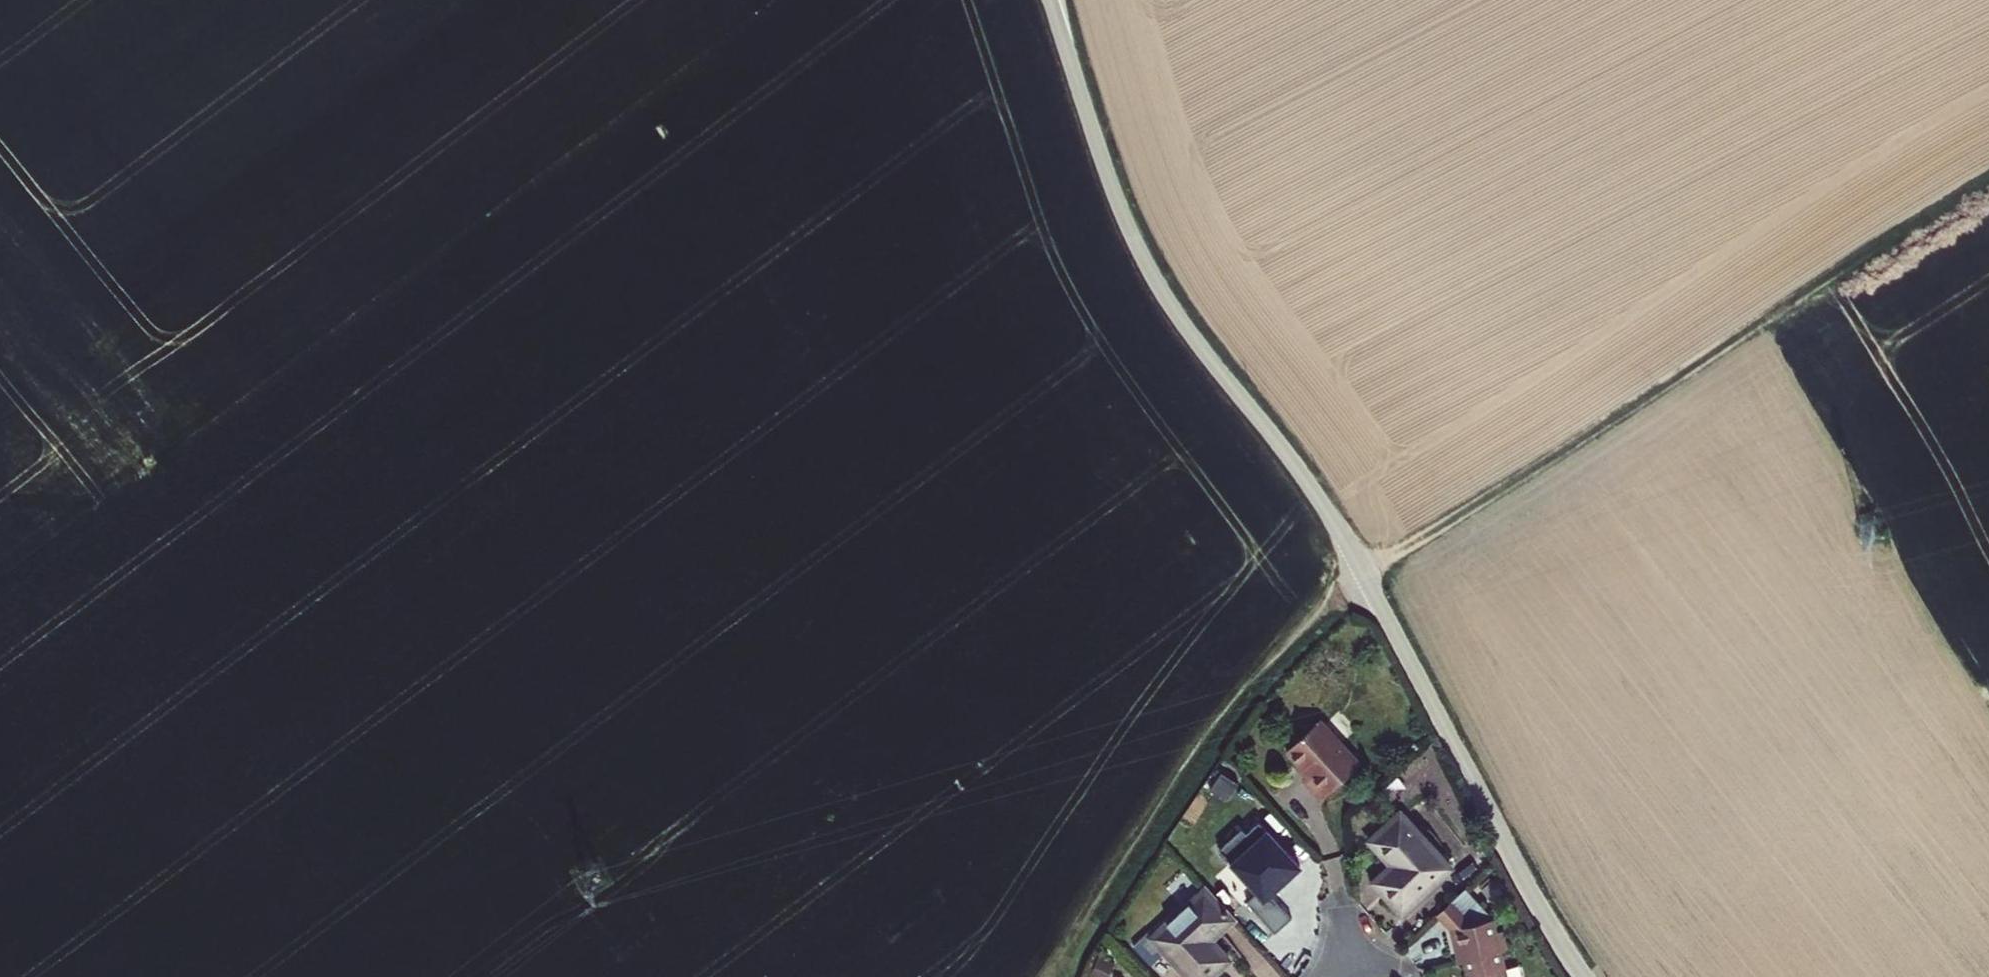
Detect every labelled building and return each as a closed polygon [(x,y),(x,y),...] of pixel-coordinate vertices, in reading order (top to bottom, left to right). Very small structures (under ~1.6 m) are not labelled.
[(1359,760),(1317,716),(1284,749),(1306,772),(1302,776),(1311,786),(1321,796),(1359,760)] [(1400,809),(1368,838),(1390,863),(1402,876),(1384,892),(1392,901),(1400,910),(1451,864),(1400,809)] [(1299,864),(1258,820),(1246,831),(1241,826),(1218,847),(1257,889),(1246,900),(1275,931),(1291,915),(1269,892),(1275,886),(1299,864)] [(1402,876),(1390,863),(1372,880),(1384,892),(1402,876)] [(1211,937),(1234,915),(1205,884),(1150,935),(1188,976),(1209,976),(1220,966),(1202,946),(1211,937)] [(1451,927),(1453,936),(1456,945),(1461,943),(1470,976),(1508,976),(1492,916),(1451,927)] [(1202,946),(1220,966),(1229,959),(1211,937),(1202,946)]
